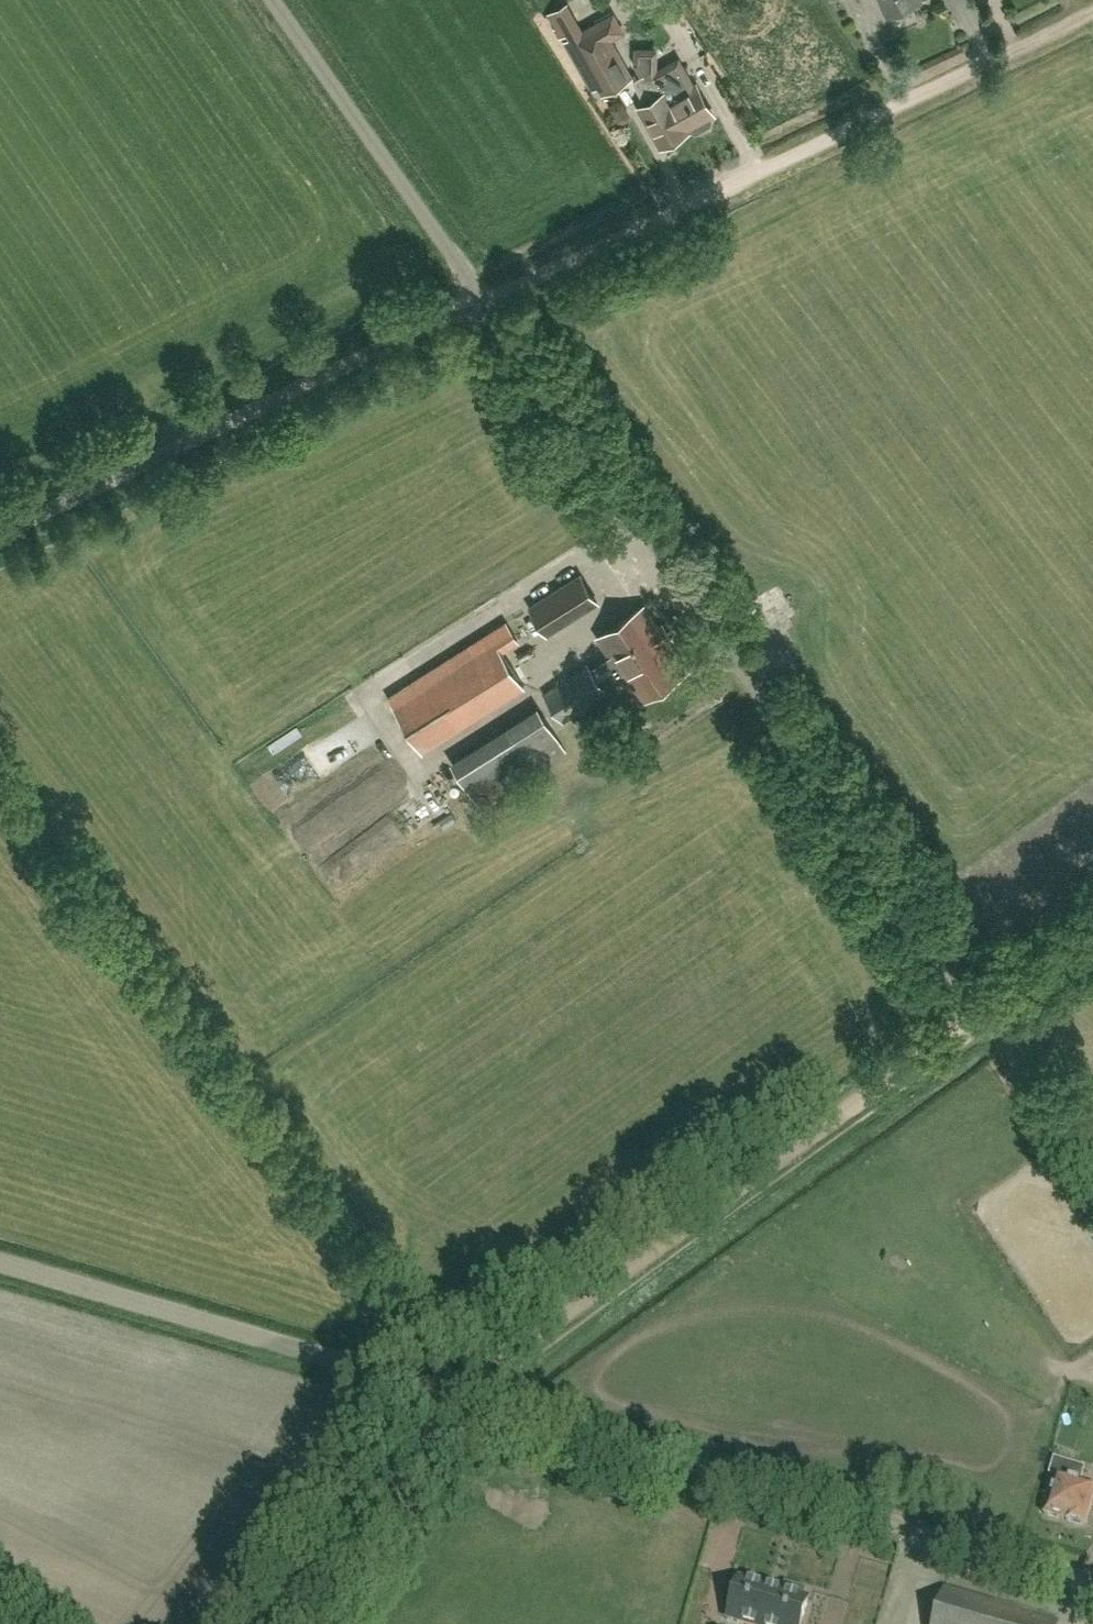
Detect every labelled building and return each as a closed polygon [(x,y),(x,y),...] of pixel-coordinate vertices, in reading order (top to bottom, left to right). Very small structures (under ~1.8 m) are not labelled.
[(889,15),(922,0),(883,0),(889,15)] [(608,37),(621,30),(613,15),(565,43),(591,89),(599,84),(604,92),(631,77),(608,37)] [(656,73),(673,102),(666,107),(671,116),(682,110),(692,126),(695,125),(697,129),(701,130),(711,124),(712,120),(710,116),(714,114),(697,85),(695,87),(683,67),(670,75),(665,68),(656,73)] [(656,73),(655,71),(654,69),(637,78),(650,101),(640,107),(662,146),(693,128),(692,126),(682,110),(671,116),(666,107),(673,102),(656,73)] [(597,602),(580,575),(531,607),(547,633),(597,602)] [(600,637),(621,669),(643,701),(688,670),(645,607),(600,637)] [(422,749),(470,719),(525,684),(502,649),(518,639),(506,622),(389,696),(422,749)] [(608,691),(588,664),(545,695),(564,722),(608,691)] [(473,794),(562,737),(541,705),(452,761),(473,794)] [(315,750),(323,769),(381,743),(373,724),(315,750)] [(373,778),(330,811),(345,830),(388,798),(373,778)] [(351,852),(365,871),(394,848),(380,829),(351,852)] [(1092,1504),(1092,1488),(1080,1484),(1085,1468),(1055,1459),(1050,1476),(1056,1478),(1053,1489),(1048,1487),(1044,1500),(1049,1502),(1045,1515),(1086,1528),(1092,1504)] [(743,1623),(801,1623),(808,1600),(803,1598),(805,1590),(786,1584),(783,1592),(740,1580),(728,1620),(743,1623)] [(1059,1622),(945,1589),(934,1623),(1058,1623),(1059,1622)] [(831,1609),(827,1623),(828,1623),(844,1623),(851,1599),(820,1592),(817,1606),(831,1609)]
